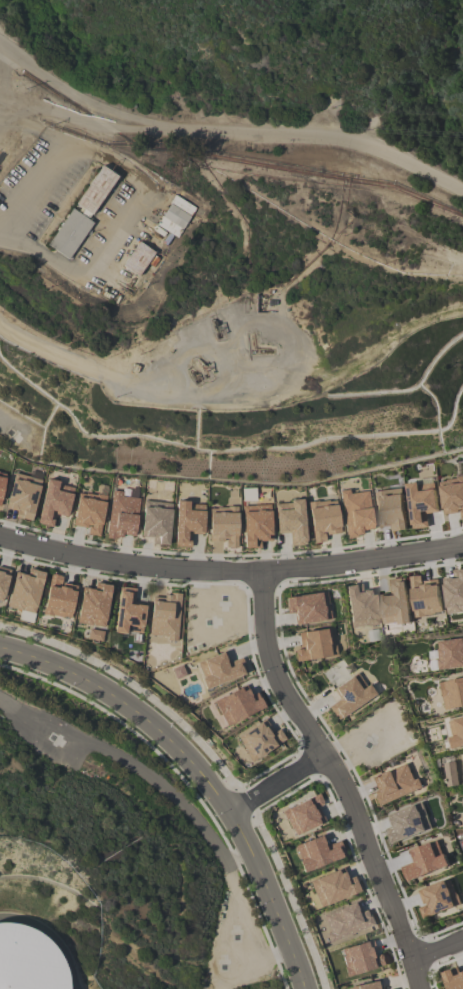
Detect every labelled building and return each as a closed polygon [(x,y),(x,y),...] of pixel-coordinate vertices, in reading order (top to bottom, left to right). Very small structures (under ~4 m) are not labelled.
[(72,206),(89,218),(117,177),(101,165),(72,206)] [(156,225),(177,237),(195,208),(174,195),(156,225)] [(46,245),(67,259),(92,223),(71,208),(46,245)] [(122,265),(138,276),(154,252),(138,241),(122,265)] [(13,473),(5,508),(17,511),(15,517),(31,521),(42,473),(30,470),(28,476),(13,473)] [(443,515),(459,513),(460,518),(462,518),(462,478),(439,481),(443,515)] [(74,486),(45,481),(37,524),(53,527),(55,514),(68,517),(74,486)] [(438,512),(435,490),(419,492),(417,482),(406,484),(412,529),(428,527),(426,514),(438,512)] [(378,527),(390,526),(391,531),(406,530),(402,488),(374,491),(378,527)] [(340,491),(346,538),(362,536),(362,530),(373,529),(368,491),(349,494),(349,490),(340,491)] [(98,536),(107,497),(79,491),(71,525),(88,529),(87,534),(98,536)] [(134,539),(140,497),(112,493),(106,535),(134,539)] [(340,533),(336,500),(308,502),(313,543),(325,542),(324,535),(340,533)] [(152,544),(169,545),(170,502),(142,501),(141,537),(152,537),(152,544)] [(305,545),(304,501),(275,502),(276,533),(289,533),(290,546),(305,545)] [(175,547),(190,547),(191,534),(204,534),(205,503),(176,502),(175,547)] [(260,548),(260,541),(271,541),(270,505),(242,506),(243,548),(260,548)] [(238,548),(237,507),(209,508),(209,541),(225,541),(225,548),(238,548)] [(3,604),(9,569),(0,567),(0,603),(3,604)] [(15,572),(7,607),(34,614),(44,572),(28,569),(27,575),(15,572)] [(453,571),(454,577),(442,579),(447,614),(462,612),(462,569),(453,571)] [(76,586),(61,583),(62,576),(51,574),(42,614),(69,620),(76,586)] [(442,614),(438,579),(422,581),(421,575),(410,576),(414,617),(442,614)] [(384,625),(411,621),(405,578),(389,580),(391,595),(379,596),(384,625)] [(76,623),(104,627),(110,585),(94,583),(94,589),(81,587),(76,623)] [(345,586),(350,628),(378,625),(373,589),(362,590),(361,584),(345,586)] [(115,632),(143,634),(144,605),(133,605),(134,589),(117,587),(115,632)] [(295,625),(331,620),(327,592),(284,598),(286,614),(293,613),(295,625)] [(149,638),(180,639),(181,596),(151,595),(149,638)] [(298,632),(300,649),(294,649),(295,661),(335,657),(332,629),(298,632)] [(436,641),(439,669),(462,667),(462,638),(436,641)] [(247,674),(241,658),(228,663),(224,651),(196,662),(202,676),(200,676),(205,689),(247,674)] [(375,695),(369,684),(365,686),(357,673),(332,689),(339,700),(328,707),(336,720),(375,695)] [(439,682),(444,710),(462,707),(462,678),(439,682)] [(213,702),(226,727),(264,707),(256,692),(251,695),(245,685),(213,702)] [(451,736),(449,736),(452,749),(462,746),(462,717),(447,721),(451,736)] [(236,736),(251,761),(286,741),(279,729),(273,732),(266,719),(236,736)] [(368,779),(379,806),(422,788),(418,778),(413,780),(407,764),(368,779)] [(318,807),(323,804),(318,793),(281,812),(294,837),(325,821),(318,807)] [(387,815),(392,827),(386,829),(391,844),(431,829),(421,802),(387,815)] [(294,846),(299,859),(297,860),(302,873),(345,856),(339,841),(327,846),(323,835),(294,846)] [(408,851),(413,863),(401,867),(406,882),(449,866),(444,853),(441,854),(436,840),(408,851)] [(319,907),(360,892),(354,876),(347,879),(343,868),(309,881),(319,907)] [(417,890),(423,906),(418,907),(422,919),(460,905),(450,878),(417,890)] [(321,915),(331,943),(374,927),(368,910),(361,912),(358,902),(321,915)] [(65,957),(70,988),(0,988),(0,916),(25,919),(46,931),(65,957)] [(347,977),(386,965),(382,953),(377,955),(372,940),(339,950),(347,977)] [(448,988),(462,988),(462,972),(459,973),(457,967),(442,973),(448,988)] [(378,980),(349,987),(349,988),(380,988),(378,980)]
